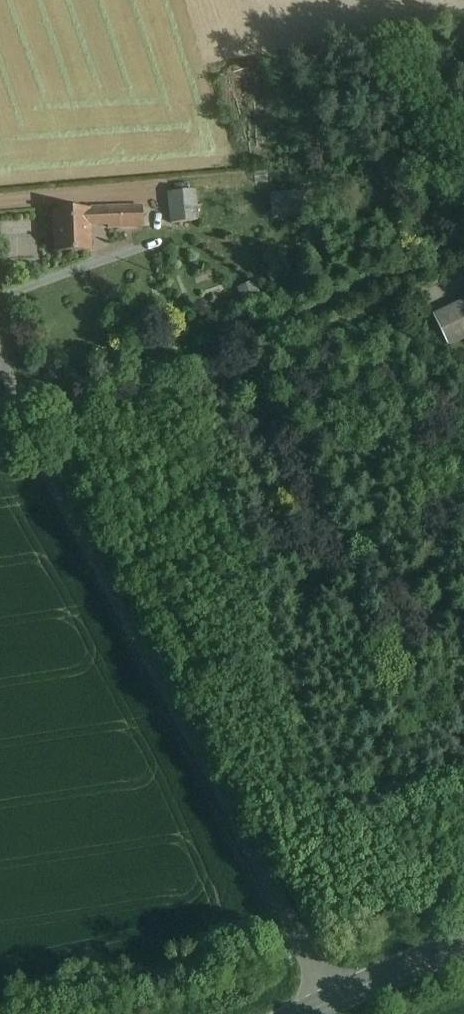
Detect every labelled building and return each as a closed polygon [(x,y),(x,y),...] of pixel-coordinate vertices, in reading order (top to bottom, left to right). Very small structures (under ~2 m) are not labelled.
[(302,217),(301,189),(268,191),(270,218),(302,217)] [(194,191),(167,194),(170,224),(197,222),(194,191)] [(141,211),(108,212),(108,226),(108,231),(141,230),(141,211)] [(108,212),(55,212),(55,252),(89,252),(89,226),(108,226),(108,212)] [(245,299),(260,292),(254,279),(239,286),(245,299)] [(439,315),(452,343),(463,337),(463,303),(439,315)]
